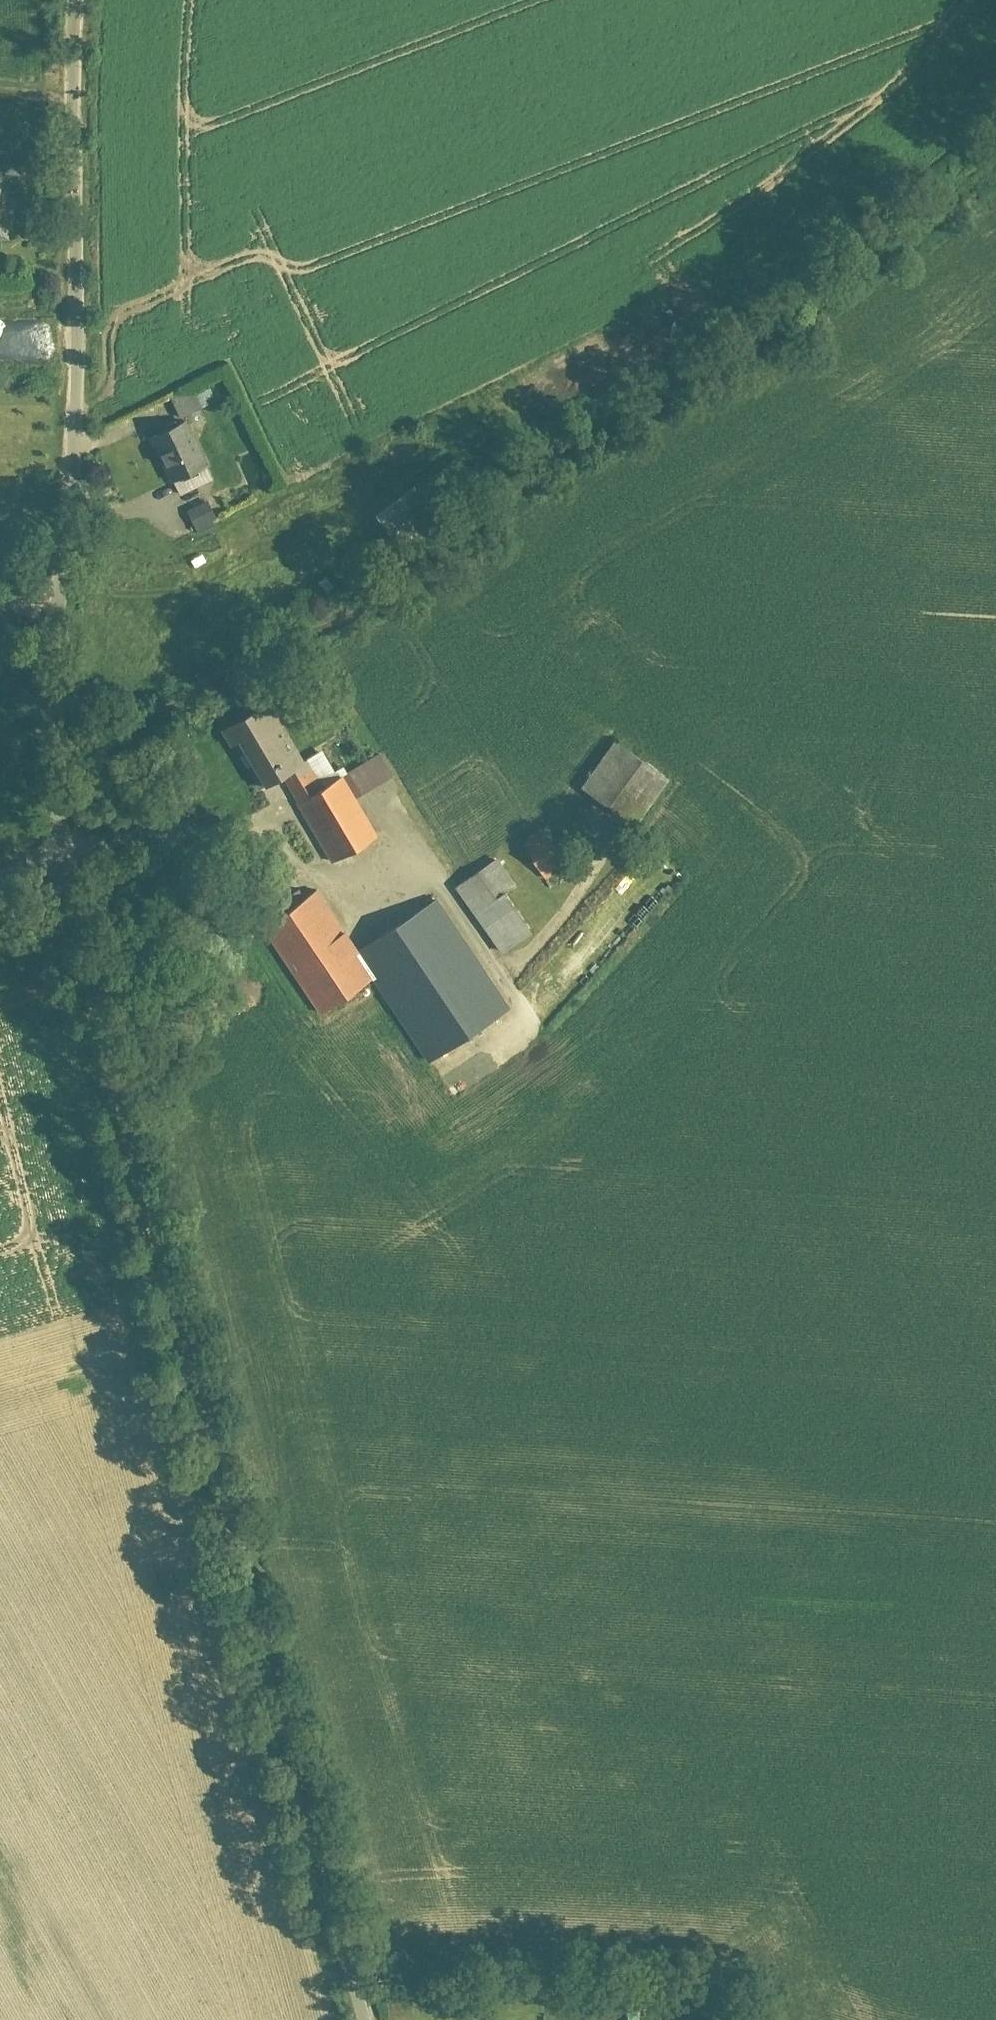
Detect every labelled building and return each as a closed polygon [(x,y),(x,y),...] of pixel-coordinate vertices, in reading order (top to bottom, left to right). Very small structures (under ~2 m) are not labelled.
[(15,242),(14,190),(0,190),(0,243),(15,242)] [(176,402),(184,421),(205,413),(197,393),(176,402)] [(192,425),(152,442),(172,490),(213,473),(192,425)] [(258,602),(206,506),(186,517),(195,533),(172,545),(216,625),(258,602)] [(275,710),(226,740),(272,815),(295,801),(341,877),(388,849),(361,805),(398,782),(384,759),(353,779),(348,771),(338,777),(326,758),(310,767),(275,710)] [(676,783),(621,748),(590,796),(645,832),(676,783)] [(547,833),(527,847),(552,886),(573,872),(547,833)] [(465,894),(507,959),(536,940),(510,901),(523,892),(506,866),(465,894)] [(515,1015),(443,905),(363,957),(324,897),(268,934),(327,1023),(380,989),(433,1069),(515,1015)] [(642,2010),(633,2011),(634,2019),(643,2019),(642,2010)]
